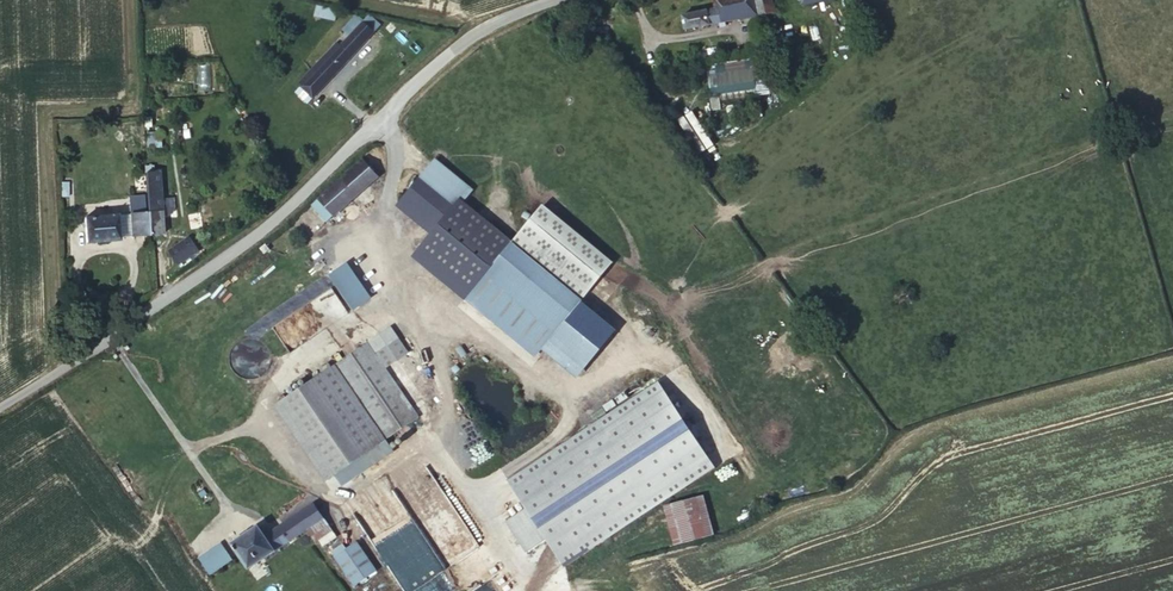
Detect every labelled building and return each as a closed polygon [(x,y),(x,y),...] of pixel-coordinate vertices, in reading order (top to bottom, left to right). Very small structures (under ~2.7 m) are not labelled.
[(793,5),(797,24),(846,13),(843,0),(813,0),(793,5)] [(766,4),(751,7),(757,34),(772,30),(766,4)] [(757,34),(751,7),(715,15),(717,25),(682,32),(686,49),(757,34)] [(352,51),(358,46),(353,40),(346,45),(352,51)] [(362,41),(358,46),(369,58),(375,53),(362,41)] [(369,58),(358,46),(352,51),(340,62),(337,59),(294,98),(309,114),(369,58)] [(755,91),(753,61),(709,64),(711,94),(755,91)] [(363,172),(315,218),(328,232),(375,187),(363,172)] [(267,173),(257,178),(262,188),(273,183),(267,173)] [(433,176),(419,194),(452,223),(467,206),(433,176)] [(149,228),(151,253),(165,251),(164,231),(163,215),(160,187),(146,189),(149,228)] [(416,227),(426,235),(435,243),(452,223),(419,194),(412,202),(401,214),(416,227)] [(163,215),(164,231),(170,231),(173,230),(174,227),(173,215),(163,215)] [(435,243),(410,271),(548,391),(590,343),(452,223),(435,243)] [(133,254),(151,253),(149,228),(130,229),(133,254)] [(130,229),(117,231),(118,255),(133,254),(130,229)] [(117,231),(84,234),(86,259),(118,255),(117,231)] [(167,248),(177,265),(199,252),(190,235),(167,248)] [(349,261),(328,272),(349,311),(370,299),(349,261)] [(173,273),(179,282),(192,272),(186,264),(173,273)] [(380,353),(336,382),(385,458),(417,438),(409,426),(375,374),(388,365),(380,353)] [(399,358),(388,365),(375,374),(409,426),(433,410),(399,358)] [(607,528),(711,465),(661,381),(505,476),(524,509),(505,520),(525,553),(547,539),(561,562),(600,538),(597,533),(606,527),(607,528)] [(336,382),(308,400),(358,476),(385,458),(336,382)] [(358,476),(308,400),(282,416),(332,493),(358,476)] [(663,505),(673,545),(714,535),(704,494),(663,505)] [(295,519),(312,544),(323,536),(306,511),(295,519)] [(305,549),(312,544),(295,519),(287,525),(300,542),(305,549)] [(273,534),(286,551),(300,542),(287,525),(273,534)] [(220,553),(229,565),(241,583),(286,551),(273,534),(258,544),(249,532),(220,553)] [(356,538),(332,553),(353,586),(377,571),(356,538)] [(305,549),(317,566),(323,562),(312,544),(305,549)] [(489,582),(475,590),(494,590),(489,582)]
